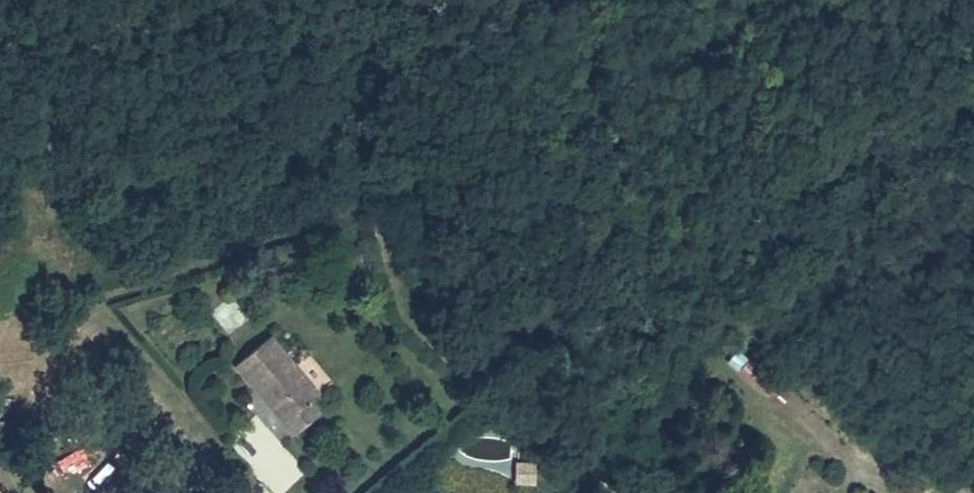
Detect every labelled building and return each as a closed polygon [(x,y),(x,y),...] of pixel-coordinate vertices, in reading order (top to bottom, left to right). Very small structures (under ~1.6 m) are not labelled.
[(234,368),(253,392),(258,388),(275,409),(278,406),(288,418),(280,424),(292,438),(315,417),(304,404),(313,396),(267,340),(234,368)] [(258,388),(253,392),(280,424),(288,418),(278,406),(275,409),(258,388)] [(533,486),(535,462),(515,461),(513,484),(533,486)]
